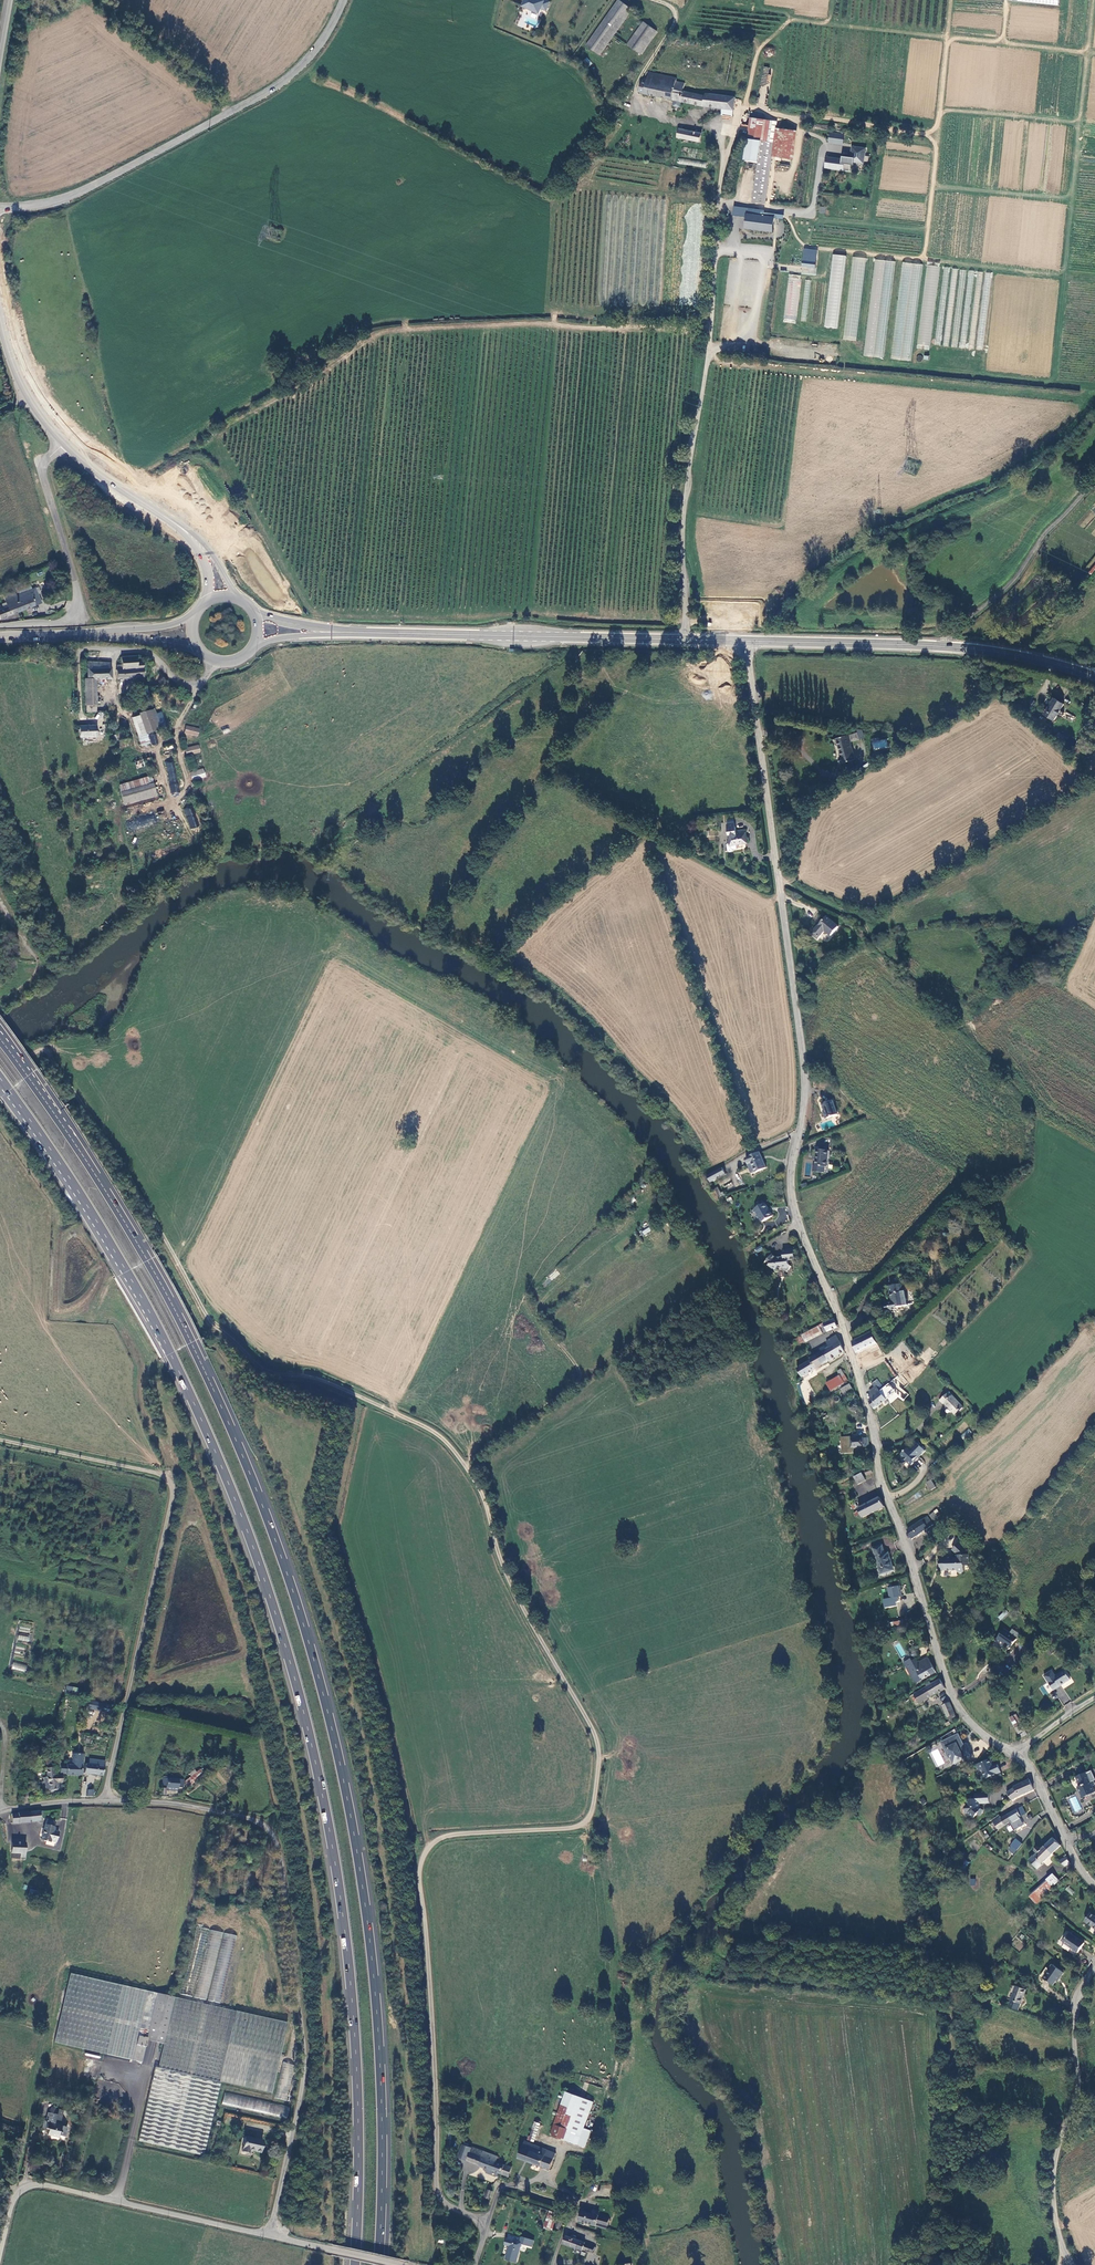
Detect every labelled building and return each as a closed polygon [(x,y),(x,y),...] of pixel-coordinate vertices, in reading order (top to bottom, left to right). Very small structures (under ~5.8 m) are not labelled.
[(546,1),(542,0),(526,0),(523,7),(540,14),(546,1)] [(586,45),(599,55),(632,9),(619,0),(618,0),(586,45)] [(640,54),(657,32),(643,22),(627,45),(640,54)] [(703,107),(722,109),(734,110),(736,97),(705,93),(705,96),(683,92),(684,84),(676,81),(676,78),(648,73),(648,79),(643,78),(643,79),(637,92),(667,98),(674,100),(703,107)] [(762,141),(765,119),(750,117),(747,139),(762,141)] [(777,128),(777,121),(765,119),(762,141),(747,139),(744,160),(758,163),(752,202),(766,204),(772,156),(777,128)] [(772,156),(794,159),(797,131),(777,128),(772,156)] [(679,129),(677,138),(699,143),(701,133),(679,129)] [(830,134),(829,144),(843,145),(845,135),(830,134)] [(826,157),(825,168),(850,171),(850,164),(854,165),(854,161),(863,163),(865,148),(852,146),(850,157),(842,156),(842,159),(826,157)] [(592,159),(587,155),(580,164),(586,168),(592,159)] [(761,215),(747,213),(745,228),(773,232),(775,219),(775,217),(761,215)] [(806,252),(800,251),(797,271),(803,272),(806,252)] [(813,253),(807,252),(797,333),(803,334),(813,253)] [(821,254),(815,253),(805,334),(811,335),(821,254)] [(828,255),(822,254),(812,335),(818,336),(828,255)] [(835,256),(829,255),(819,336),(825,336),(835,256)] [(858,341),(868,257),(854,255),(844,339),(858,341)] [(842,257),(837,256),(827,337),(832,338),(842,257)] [(849,258),(844,257),(834,338),(839,338),(849,258)] [(874,259),(864,356),(884,358),(894,261),(874,259)] [(901,262),(891,359),(911,361),(921,264),(901,262)] [(926,262),(917,348),(930,350),(940,263),(926,262)] [(983,350),(991,273),(984,272),(983,289),(973,288),(975,271),(967,271),(960,270),(958,290),(964,291),(955,295),(958,269),(950,268),(950,267),(943,267),(936,335),(943,336),(943,329),(963,320),(962,326),(968,327),(966,322),(972,319),(973,320),(979,317),(976,349),(983,350)] [(802,276),(789,274),(784,322),(796,324),(802,276)] [(0,609),(0,617),(1,619),(41,603),(35,588),(5,600),(8,606),(0,609)] [(136,662),(136,656),(120,656),(120,664),(119,664),(119,668),(117,668),(116,668),(117,678),(143,677),(142,662),(136,662)] [(110,662),(86,663),(87,679),(84,679),(85,705),(95,705),(96,705),(95,678),(111,678),(110,662)] [(147,693),(144,686),(138,689),(139,692),(135,694),(137,698),(140,697),(140,695),(147,693)] [(1044,714),(1055,720),(1064,704),(1053,697),(1044,714)] [(159,728),(153,709),(138,713),(139,715),(132,717),(137,735),(159,728)] [(95,725),(79,726),(79,737),(89,737),(89,736),(96,736),(95,725)] [(184,733),(198,737),(200,729),(186,725),(184,733)] [(156,730),(139,735),(142,742),(158,738),(156,730)] [(850,742),(860,739),(858,732),(857,733),(856,731),(853,732),(854,734),(836,738),(841,756),(839,757),(841,763),(855,759),(850,742)] [(1067,739),(1059,732),(1056,735),(1064,743),(1067,739)] [(886,739),(871,742),(873,750),(888,747),(886,739)] [(1078,756),(1087,745),(1079,739),(1071,750),(1078,756)] [(128,740),(117,743),(118,748),(130,745),(128,740)] [(187,756),(201,753),(199,744),(185,748),(187,756)] [(149,757),(133,762),(135,768),(151,763),(149,757)] [(192,781),(206,776),(204,768),(190,772),(192,781)] [(117,785),(122,804),(155,795),(149,776),(117,785)] [(190,807),(196,826),(198,826),(192,806),(190,807)] [(190,807),(183,809),(190,829),(197,826),(190,807)] [(748,843),(746,832),(744,832),(738,833),(736,833),(735,823),(728,824),(729,843),(727,844),(728,851),(729,852),(732,851),(733,849),(737,848),(737,844),(748,843)] [(708,830),(707,840),(716,840),(716,830),(708,830)] [(831,936),(839,926),(827,916),(811,934),(817,940),(825,931),(831,936)] [(838,1115),(833,1101),(823,1104),(825,1112),(824,1113),(826,1119),(838,1115)] [(826,1167),(828,1151),(816,1149),(816,1155),(815,1165),(813,1165),(813,1171),(824,1173),(824,1167),(826,1167)] [(752,1173),(753,1174),(756,1172),(756,1173),(767,1168),(760,1153),(746,1159),(749,1165),(748,1165),(752,1173)] [(723,1168),(708,1177),(711,1182),(726,1173),(723,1168)] [(719,1197),(723,1195),(717,1186),(714,1189),(719,1197)] [(763,1222),(773,1216),(765,1203),(756,1209),(763,1222)] [(787,1272),(792,1266),(789,1264),(788,1260),(789,1260),(795,1259),(794,1249),(783,1251),(784,1256),(782,1258),(778,1258),(772,1254),(767,1261),(771,1264),(769,1266),(775,1271),(778,1268),(782,1267),(787,1272)] [(902,1284),(889,1286),(892,1302),(889,1303),(885,1304),(886,1311),(890,1311),(891,1311),(896,1310),(896,1309),(908,1306),(905,1292),(904,1292),(902,1284)] [(828,1332),(838,1328),(834,1319),(824,1323),(825,1325),(823,1325),(822,1325),(821,1326),(821,1327),(822,1330),(823,1331),(824,1331),(825,1331),(826,1330),(826,1329),(828,1332)] [(819,1326),(802,1334),(805,1339),(822,1331),(819,1326)] [(857,1353),(877,1343),(871,1332),(852,1342),(857,1353)] [(803,1377),(845,1352),(840,1341),(837,1336),(827,1342),(829,1347),(826,1349),(812,1359),(811,1358),(810,1359),(811,1360),(798,1368),(803,1377)] [(831,1391),(848,1380),(841,1369),(838,1371),(840,1375),(827,1383),(831,1391)] [(875,1409),(887,1399),(880,1391),(879,1390),(883,1386),(878,1379),(872,1384),(875,1387),(869,1391),(871,1398),(871,1399),(869,1401),(875,1409)] [(889,1383),(880,1391),(887,1399),(896,1391),(889,1383)] [(852,1389),(849,1384),(841,1389),(843,1394),(852,1389)] [(963,1407),(949,1392),(940,1401),(943,1404),(944,1403),(955,1414),(963,1407)] [(964,1441),(973,1433),(968,1428),(960,1436),(964,1441)] [(868,1446),(868,1438),(864,1438),(852,1438),(852,1436),(842,1437),(842,1444),(844,1444),(845,1451),(853,1451),(852,1448),(864,1447),(864,1446),(868,1446)] [(900,1455),(901,1456),(903,1463),(907,1462),(911,1466),(914,1463),(914,1460),(918,1455),(919,1456),(925,1450),(917,1443),(911,1448),(909,1446),(900,1455)] [(844,1444),(842,1444),(842,1453),(853,1452),(853,1451),(845,1451),(844,1444)] [(866,1480),(862,1473),(854,1477),(858,1484),(866,1480)] [(936,1487),(932,1480),(927,1482),(931,1490),(936,1487)] [(880,1497),(858,1508),(859,1510),(860,1513),(863,1517),(885,1507),(880,1497)] [(937,1509),(930,1515),(933,1520),(941,1514),(937,1509)] [(928,1516),(907,1530),(912,1539),(914,1538),(913,1538),(934,1524),(928,1516)] [(968,1550),(960,1542),(953,1549),(958,1554),(958,1555),(957,1555),(957,1558),(952,1558),(946,1558),(940,1558),(941,1569),(946,1569),(946,1570),(958,1570),(958,1571),(960,1573),(962,1573),(963,1571),(964,1571),(964,1565),(969,1565),(969,1555),(968,1555),(968,1550)] [(883,1545),(873,1548),(881,1574),(893,1570),(890,1562),(892,1561),(889,1552),(885,1553),(883,1545)] [(899,1586),(888,1588),(890,1598),(902,1596),(902,1593),(900,1593),(899,1586)] [(1012,1646),(1017,1639),(1004,1629),(994,1644),(1001,1649),(1005,1643),(1006,1642),(1012,1646)] [(1032,1651),(1041,1641),(1036,1636),(1027,1646),(1032,1651)] [(1053,1652),(1048,1648),(1045,1651),(1050,1656),(1053,1652)] [(909,1655),(911,1658),(913,1660),(916,1659),(920,1657),(917,1651),(909,1655)] [(936,1672),(928,1657),(918,1663),(916,1659),(913,1660),(911,1658),(906,1661),(910,1669),(911,1668),(914,1674),(912,1676),(916,1683),(916,1682),(920,1680),(920,1681),(936,1672)] [(910,1669),(906,1661),(904,1662),(912,1676),(914,1674),(911,1668),(910,1669)] [(26,1672),(27,1665),(13,1662),(12,1669),(26,1672)] [(1059,1683),(1061,1686),(1070,1680),(1064,1670),(1056,1676),(1052,1670),(1044,1675),(1053,1688),(1059,1683)] [(928,1686),(927,1687),(932,1696),(945,1688),(940,1679),(932,1684),(930,1681),(926,1684),(928,1686)] [(66,1693),(78,1694),(78,1687),(66,1686),(66,1693)] [(920,1703),(932,1696),(927,1687),(914,1694),(920,1703)] [(103,1712),(105,1704),(96,1702),(94,1710),(103,1712)] [(950,1702),(943,1706),(950,1720),(957,1717),(955,1714),(956,1714),(950,1702)] [(1016,1715),(1011,1718),(1015,1726),(1020,1722),(1016,1715)] [(1020,1722),(1015,1726),(1021,1737),(1027,1734),(1020,1722)] [(959,1734),(943,1742),(946,1749),(947,1748),(948,1750),(947,1751),(950,1757),(952,1757),(955,1764),(965,1759),(966,1760),(974,1755),(968,1743),(962,1745),(960,1742),(962,1741),(959,1734)] [(932,1752),(934,1756),(937,1754),(938,1756),(935,1758),(937,1762),(942,1759),(937,1749),(932,1752)] [(66,1775),(82,1775),(82,1755),(74,1755),(73,1766),(71,1766),(61,1766),(61,1774),(66,1774),(66,1775)] [(983,1770),(987,1778),(1002,1772),(999,1764),(994,1766),(992,1764),(993,1762),(991,1758),(977,1764),(979,1770),(982,1770),(983,1770)] [(104,1768),(105,1769),(106,1767),(86,1764),(84,1774),(103,1776),(104,1768)] [(61,1783),(61,1776),(54,1776),(54,1767),(48,1768),(48,1776),(44,1777),(44,1781),(42,1783),(42,1786),(44,1788),(44,1789),(48,1789),(48,1790),(50,1790),(53,1790),(53,1794),(57,1794),(57,1791),(58,1791),(58,1783),(61,1783)] [(194,1782),(206,1772),(203,1769),(201,1770),(200,1769),(190,1778),(194,1782)] [(1094,1791),(1086,1772),(1076,1776),(1080,1785),(1078,1786),(1082,1797),(1094,1791)] [(177,1787),(182,1788),(183,1780),(164,1778),(163,1786),(166,1786),(166,1789),(167,1789),(175,1790),(177,1790),(177,1787)] [(1019,1796),(1034,1789),(1029,1779),(1014,1786),(1014,1787),(1008,1792),(1013,1800),(1019,1795),(1019,1796)] [(989,1793),(975,1794),(975,1799),(967,1799),(967,1804),(965,1806),(965,1812),(970,1812),(970,1815),(973,1818),(977,1814),(980,1816),(983,1812),(983,1810),(979,1807),(979,1805),(981,1802),(983,1803),(990,1803),(989,1793)] [(1075,1795),(1068,1799),(1074,1813),(1082,1809),(1075,1795)] [(1022,1806),(1014,1811),(1017,1817),(1026,1813),(1022,1806)] [(44,1814),(43,1810),(34,1811),(28,1814),(27,1812),(18,1813),(18,1814),(12,1815),(12,1824),(20,1823),(31,1822),(40,1821),(40,1814),(44,1814)] [(1014,1811),(1008,1814),(1012,1821),(1017,1817),(1014,1811)] [(1001,1818),(999,1815),(992,1820),(998,1829),(1012,1821),(1008,1814),(1001,1818)] [(41,1840),(50,1842),(50,1840),(56,1842),(58,1831),(53,1830),(55,1822),(46,1820),(41,1840)] [(1007,1848),(1013,1854),(1022,1844),(1015,1838),(1007,1848)] [(1052,1853),(1061,1845),(1054,1838),(1045,1846),(1052,1853)] [(25,1843),(12,1843),(12,1853),(20,1854),(20,1857),(25,1857),(25,1843)] [(1042,1864),(1052,1853),(1045,1846),(1041,1849),(1039,1847),(1037,1847),(1035,1849),(1035,1850),(1037,1853),(1034,1856),(1034,1855),(1029,1860),(1037,1869),(1043,1864),(1042,1864)] [(1067,1856),(1059,1860),(1064,1865),(1070,1863),(1067,1856)] [(969,1862),(964,1858),(959,1864),(962,1866),(963,1865),(966,1867),(969,1862)] [(1046,1879),(1053,1886),(1062,1877),(1057,1871),(1054,1874),(1053,1873),(1046,1879)] [(1046,1879),(1029,1895),(1036,1903),(1054,1887),(1053,1886),(1046,1879)] [(1067,1886),(1065,1890),(1072,1895),(1075,1891),(1067,1886)] [(1084,1921),(1094,1929),(1094,1916),(1090,1913),(1084,1921)] [(196,1927),(180,1999),(222,2008),(239,1936),(196,1927)] [(1078,1953),(1085,1943),(1070,1932),(1063,1942),(1078,1953)] [(1044,1979),(1054,1985),(1059,1977),(1060,1977),(1064,1972),(1052,1964),(1049,1969),(1050,1970),(1044,1979)] [(1044,1979),(1050,1970),(1049,1969),(1047,1967),(1041,1976),(1044,1979)] [(108,2055),(123,1986),(70,1974),(55,2043),(108,2055)] [(1011,2000),(1012,2000),(1009,2007),(1019,2010),(1021,2004),(1022,2004),(1027,1989),(1016,1985),(1011,2000)] [(159,1994),(123,1986),(108,2055),(133,2061),(139,2037),(148,2039),(159,1994)] [(147,2041),(164,2045),(175,1998),(159,1994),(148,2039),(139,2037),(133,2061),(142,2063),(147,2041)] [(180,1999),(175,1998),(164,2045),(158,2069),(220,2083),(272,2095),(288,2024),(222,2008),(180,1999)] [(288,2101),(294,2064),(282,2062),(275,2098),(288,2101)] [(158,2069),(156,2068),(156,2070),(139,2142),(203,2158),(220,2083),(158,2069)] [(287,2119),(289,2107),(225,2092),(222,2104),(287,2119)] [(584,2130),(594,2103),(566,2093),(561,2106),(569,2110),(567,2114),(572,2118),(567,2131),(582,2137),(584,2130)] [(561,2106),(557,2117),(554,2126),(567,2131),(572,2118),(567,2114),(569,2110),(561,2106)] [(60,2122),(63,2111),(51,2108),(49,2113),(56,2115),(55,2120),(60,2122)] [(48,2129),(46,2135),(58,2138),(58,2136),(64,2138),(67,2128),(61,2127),(61,2126),(54,2123),(55,2120),(56,2115),(49,2113),(48,2113),(46,2121),(43,2121),(42,2128),(45,2128),(45,2129),(48,2129)] [(533,2121),(528,2141),(534,2142),(539,2123),(533,2121)] [(567,2131),(554,2126),(551,2136),(564,2141),(567,2131)] [(582,2137),(567,2131),(564,2141),(585,2150),(591,2133),(584,2130),(582,2137)] [(262,2141),(244,2137),(241,2152),(248,2154),(249,2150),(259,2153),(262,2141)] [(518,2158),(549,2170),(553,2159),(550,2157),(552,2152),(524,2141),(518,2158)] [(458,2158),(468,2162),(473,2146),(464,2143),(458,2158)] [(468,2162),(503,2175),(507,2164),(498,2161),(500,2156),(473,2146),(468,2162)] [(516,2168),(507,2164),(503,2175),(512,2178),(516,2168)] [(598,2223),(608,2226),(610,2220),(599,2217),(600,2216),(582,2210),(579,2221),(597,2227),(598,2223)] [(553,2220),(548,2218),(545,2226),(553,2229),(556,2221),(553,2220)] [(566,2236),(564,2244),(592,2254),(594,2248),(580,2243),(581,2242),(575,2239),(572,2238),(566,2236)] [(520,2246),(529,2249),(531,2242),(521,2239),(520,2244),(507,2241),(505,2246),(509,2247),(505,2260),(515,2263),(520,2246)]
